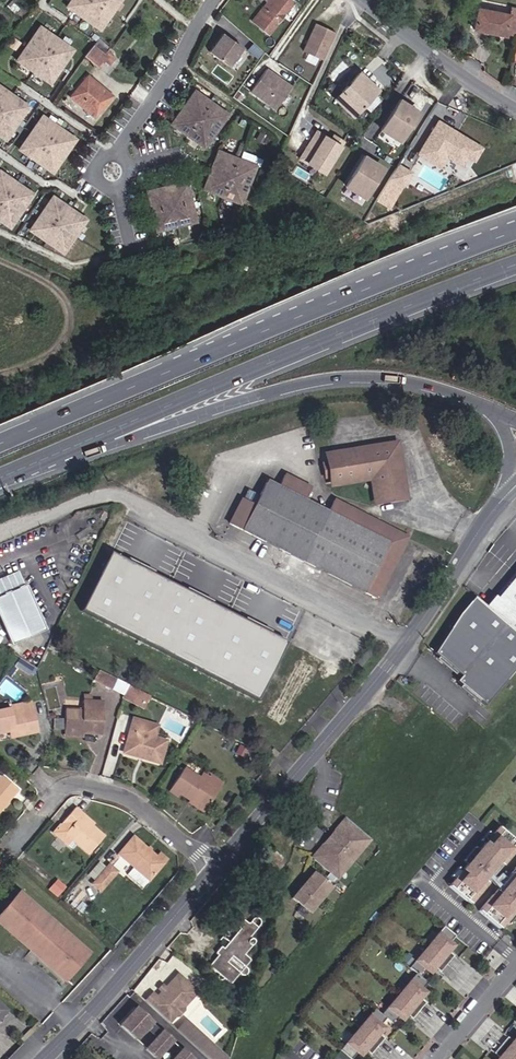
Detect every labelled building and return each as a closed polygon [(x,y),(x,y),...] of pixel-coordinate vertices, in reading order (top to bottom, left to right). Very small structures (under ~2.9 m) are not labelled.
[(67,6),(100,29),(120,0),(71,0),(67,6)] [(268,34),(293,2),(290,0),(264,0),(266,1),(251,21),(268,34)] [(480,6),(474,32),(508,38),(509,34),(515,36),(515,7),(514,7),(512,13),(480,6)] [(18,59),(52,82),(75,48),(41,25),(18,59)] [(303,53),(323,62),(336,34),(316,25),(303,53)] [(208,54),(227,66),(240,47),(220,34),(208,54)] [(117,55),(98,39),(84,56),(99,68),(104,62),(109,65),(117,55)] [(251,90),(277,107),(292,84),(266,67),(251,90)] [(360,112),(384,85),(366,68),(342,95),(360,112)] [(94,116),(111,95),(88,76),(71,97),(94,116)] [(30,105),(0,85),(0,134),(6,139),(30,105)] [(171,123),(205,147),(228,113),(195,90),(171,123)] [(425,110),(403,97),(383,130),(405,143),(425,110)] [(53,172),(76,138),(43,115),(19,148),(53,172)] [(489,147),(440,118),(418,153),(441,167),(448,155),(465,165),(470,157),(480,163),(489,147)] [(346,146),(327,134),(309,163),(328,175),(346,146)] [(407,147),(378,200),(389,205),(409,169),(410,170),(419,154),(407,147)] [(204,188),(242,203),(257,165),(219,150),(204,188)] [(389,167),(368,154),(348,186),(369,199),(389,167)] [(10,226),(34,192),(0,169),(0,219),(10,226)] [(156,230),(195,221),(187,181),(147,190),(156,230)] [(63,251),(87,218),(53,194),(30,228),(63,251)] [(404,498),(396,444),(326,455),(331,485),(370,479),(374,503),(404,498)] [(253,504),(241,499),(229,522),(376,599),(407,536),(335,499),(328,512),(304,499),(310,487),(285,474),(278,486),(266,480),(253,504)] [(291,640),(116,552),(87,610),(261,698),(291,640)] [(484,606),(473,597),(457,614),(433,654),(437,656),(434,660),(454,676),(457,673),(461,676),(456,682),(485,705),(515,668),(515,570),(484,606)] [(0,597),(0,622),(10,645),(45,630),(26,586),(0,597)] [(36,669),(36,666),(19,656),(13,664),(32,676),(36,669)] [(95,680),(113,689),(118,679),(100,670),(95,680)] [(135,696),(145,701),(148,695),(129,685),(122,697),(122,698),(132,703),(135,696)] [(81,709),(63,708),(62,730),(81,731),(99,732),(101,701),(92,700),(84,699),(81,699),(81,709)] [(30,700),(13,704),(13,707),(15,713),(32,709),(30,700)] [(37,729),(32,709),(15,713),(13,707),(10,707),(7,708),(0,710),(0,731),(9,729),(14,728),(16,734),(37,729)] [(142,753),(141,757),(159,761),(165,738),(144,733),(147,721),(131,717),(122,748),(142,753)] [(273,752),(267,747),(262,753),(269,756),(273,752)] [(203,807),(221,781),(209,773),(204,781),(197,776),(182,766),(168,785),(177,791),(187,797),(188,796),(203,807)] [(209,773),(202,769),(197,776),(204,781),(209,773)] [(1,776),(0,777),(0,808),(16,790),(1,776)] [(166,788),(175,794),(177,791),(168,785),(166,788)] [(185,800),(201,810),(203,807),(188,796),(187,797),(185,800)] [(87,852),(100,836),(88,826),(77,815),(79,813),(72,807),(62,819),(68,824),(62,831),(69,837),(65,841),(74,848),(77,844),(87,852)] [(88,826),(91,823),(79,813),(77,815),(88,826)] [(51,831),(64,842),(65,841),(69,837),(62,831),(68,824),(62,819),(51,831)] [(367,835),(349,820),(338,834),(336,832),(325,845),(327,847),(315,860),(333,875),(342,865),(347,869),(363,850),(358,846),(367,835)] [(446,883),(467,901),(481,884),(477,881),(499,855),(503,858),(515,843),(515,841),(496,824),(490,832),(482,841),(477,847),(465,861),(460,867),(452,876),(446,883)] [(482,841),(490,832),(486,829),(479,838),(482,841)] [(363,850),(372,839),(367,835),(358,846),(363,850)] [(135,836),(119,854),(134,867),(149,880),(150,881),(169,859),(161,853),(158,856),(135,836)] [(465,861),(477,847),(473,844),(461,858),(465,861)] [(503,858),(499,855),(477,881),(481,884),(503,858)] [(512,866),(515,868),(493,895),(490,891),(476,908),(496,926),(502,918),(510,910),(515,903),(515,902),(515,861),(512,866)] [(99,863),(88,875),(93,879),(104,868),(99,863)] [(101,892),(119,871),(110,863),(92,884),(101,892)] [(452,876),(460,867),(456,864),(449,873),(452,876)] [(337,880),(347,869),(342,865),(333,875),(337,880)] [(493,895),(515,868),(512,866),(490,891),(493,895)] [(143,887),(149,880),(134,867),(128,875),(143,887)] [(242,875),(254,885),(259,880),(247,870),(242,875)] [(309,913),(331,888),(312,872),(291,897),(309,913)] [(64,885),(59,880),(52,887),(58,892),(64,885)] [(0,915),(0,921),(12,931),(15,928),(69,976),(89,953),(19,893),(0,915)] [(71,893),(66,898),(74,905),(79,900),(71,893)] [(506,921),(513,913),(510,910),(502,918),(506,921)] [(251,972),(249,967),(255,961),(248,955),(256,945),(251,941),(260,930),(260,923),(258,919),(255,917),(250,918),(245,923),(241,920),(234,928),(237,931),(223,948),(219,945),(211,956),(214,958),(209,965),(221,975),(218,980),(224,985),(228,981),(234,987),(242,978),(246,978),(248,977),(250,975),(251,972)] [(450,925),(415,965),(422,971),(426,975),(432,968),(437,962),(441,966),(446,969),(459,954),(454,950),(450,947),(455,941),(460,934),(450,925)] [(12,931),(67,979),(69,976),(15,928),(12,931)] [(454,950),(459,944),(455,941),(450,947),(454,950)] [(436,971),(441,966),(437,962),(432,968),(436,971)] [(426,975),(422,971),(388,1012),(392,1015),(399,1021),(404,1014),(409,1008),(413,1012),(418,1016),(431,1000),(426,996),(422,993),(427,987),(433,980),(426,975)] [(154,997),(147,1004),(172,1025),(178,1017),(182,1017),(186,1012),(186,1008),(194,999),(174,983),(168,991),(164,995),(159,1001),(154,997)] [(426,996),(431,990),(427,987),(422,993),(426,996)] [(388,1012),(381,1006),(347,1047),(358,1056),(363,1049),(368,1043),(372,1047),(377,1051),(390,1035),(385,1031),(381,1028),(386,1022),(392,1015),(388,1012)] [(141,1035),(154,1021),(139,1008),(126,1022),(141,1035)] [(408,1018),(413,1012),(409,1008),(404,1014),(408,1018)] [(385,1031),(390,1025),(386,1022),(381,1028),(385,1031)] [(186,1025),(180,1032),(195,1044),(201,1038),(186,1025)] [(153,1044),(164,1053),(176,1040),(165,1030),(153,1044)] [(506,1037),(493,1052),(497,1056),(501,1058),(515,1058),(515,1042),(514,1044),(510,1040),(506,1037)] [(195,1044),(213,1058),(225,1058),(201,1038),(195,1044)] [(367,1052),(372,1047),(368,1043),(363,1049),(367,1052)] [(196,1057),(186,1048),(176,1058),(195,1058),(196,1057)]
